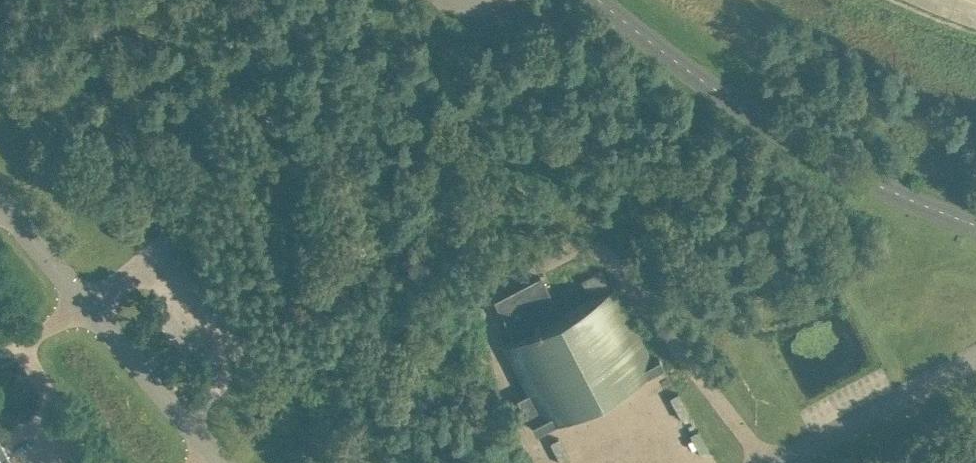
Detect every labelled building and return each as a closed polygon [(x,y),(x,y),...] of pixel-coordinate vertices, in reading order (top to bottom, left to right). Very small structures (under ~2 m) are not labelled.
[(601,270),(581,280),(590,298),(610,287),(601,270)] [(612,288),(560,315),(540,276),(495,300),(516,338),(504,344),(529,393),(519,399),(535,430),(546,424),(656,367),(656,366),(662,363),(659,357),(653,361),(610,279),(608,280),(612,288)] [(0,441),(0,462),(12,462),(0,441)]
